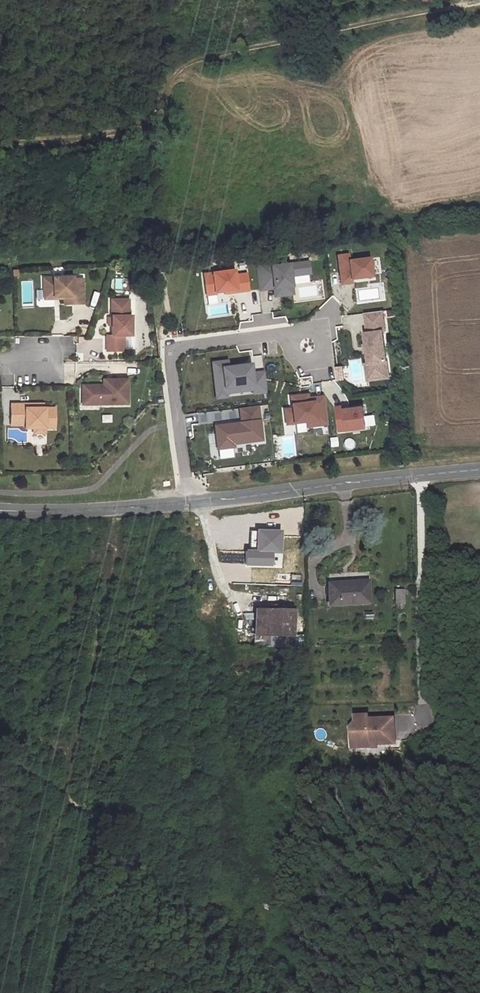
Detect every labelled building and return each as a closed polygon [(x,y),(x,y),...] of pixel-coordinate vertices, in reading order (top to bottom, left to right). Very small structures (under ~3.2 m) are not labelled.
[(341,254),(330,255),(334,284),(345,283),(344,279),(365,276),(363,258),(342,260),(341,254)] [(264,263),(249,265),(252,290),(267,288),(273,287),(274,295),(286,293),(284,275),(303,273),(302,261),(265,266),(264,263)] [(242,290),(240,273),(228,274),(228,269),(206,272),(207,281),(198,282),(200,294),(209,293),(209,292),(218,291),(230,289),(230,291),(242,290)] [(198,282),(207,281),(206,272),(197,273),(198,282)] [(66,276),(37,276),(38,297),(57,297),(58,303),(77,302),(76,278),(66,278),(66,276)] [(122,298),(105,298),(105,334),(100,334),(100,349),(117,349),(117,334),(125,334),(125,314),(122,314),(122,298)] [(380,330),(378,310),(360,312),(363,331),(360,331),(362,345),(363,353),(364,364),(369,363),(370,372),(383,370),(378,330),(380,330)] [(247,392),(260,391),(257,370),(246,372),(244,363),(233,364),(233,366),(222,368),(222,366),(221,360),(206,362),(208,383),(218,382),(219,392),(247,389),(247,392)] [(337,363),(331,364),(332,377),(339,376),(337,363)] [(370,372),(369,363),(364,364),(361,364),(363,379),(383,376),(383,370),(370,372)] [(97,384),(76,384),(76,397),(93,397),(93,403),(121,403),(121,379),(104,379),(104,384),(97,384)] [(218,382),(208,383),(210,397),(219,396),(219,392),(218,382)] [(321,423),(317,395),(296,398),(296,394),(283,396),(284,408),(277,409),(279,424),(299,421),(300,426),(321,423)] [(50,425),(50,405),(38,405),(31,405),(31,401),(5,402),(6,422),(20,422),(20,425),(29,425),(40,425),(50,425)] [(255,439),(251,405),(233,407),(235,421),(208,425),(210,448),(227,446),(227,443),(255,439)] [(330,407),(333,430),(360,427),(357,406),(338,409),(338,406),(330,407)] [(216,411),(217,420),(233,419),(232,410),(216,411)] [(329,439),(330,448),(338,447),(337,438),(329,439)] [(267,530),(266,550),(258,550),(247,550),(247,565),(273,566),(274,553),(281,553),(282,530),(267,530)] [(266,550),(267,530),(259,530),(258,550),(266,550)] [(331,605),(369,603),(368,580),(350,580),(350,584),(329,585),(331,605)] [(405,589),(395,589),(395,604),(405,604),(405,589)] [(257,634),(298,632),(298,615),(276,616),(276,610),(256,612),(257,634)] [(355,726),(351,731),(352,751),(371,750),(371,748),(377,747),(396,746),(394,721),(369,723),(369,719),(355,720),(355,726)] [(318,730),(316,738),(325,740),(327,732),(318,730)]
